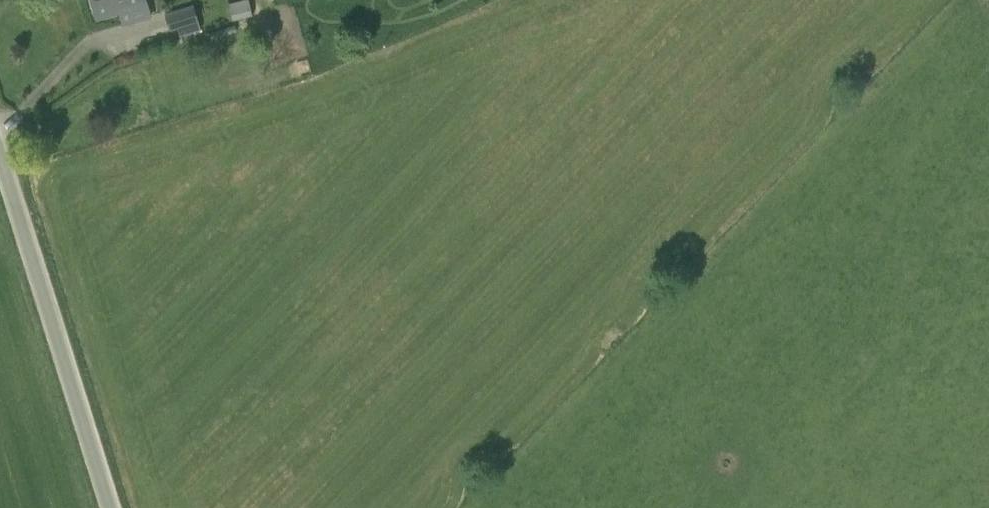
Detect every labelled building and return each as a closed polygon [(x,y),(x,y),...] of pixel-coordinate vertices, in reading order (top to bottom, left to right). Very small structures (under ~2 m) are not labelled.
[(98,18),(145,4),(144,0),(92,0),(98,18)] [(232,17),(251,12),(248,0),(229,0),(227,0),(232,17)] [(177,28),(180,35),(201,28),(193,5),(167,11),(171,29),(177,28)]
